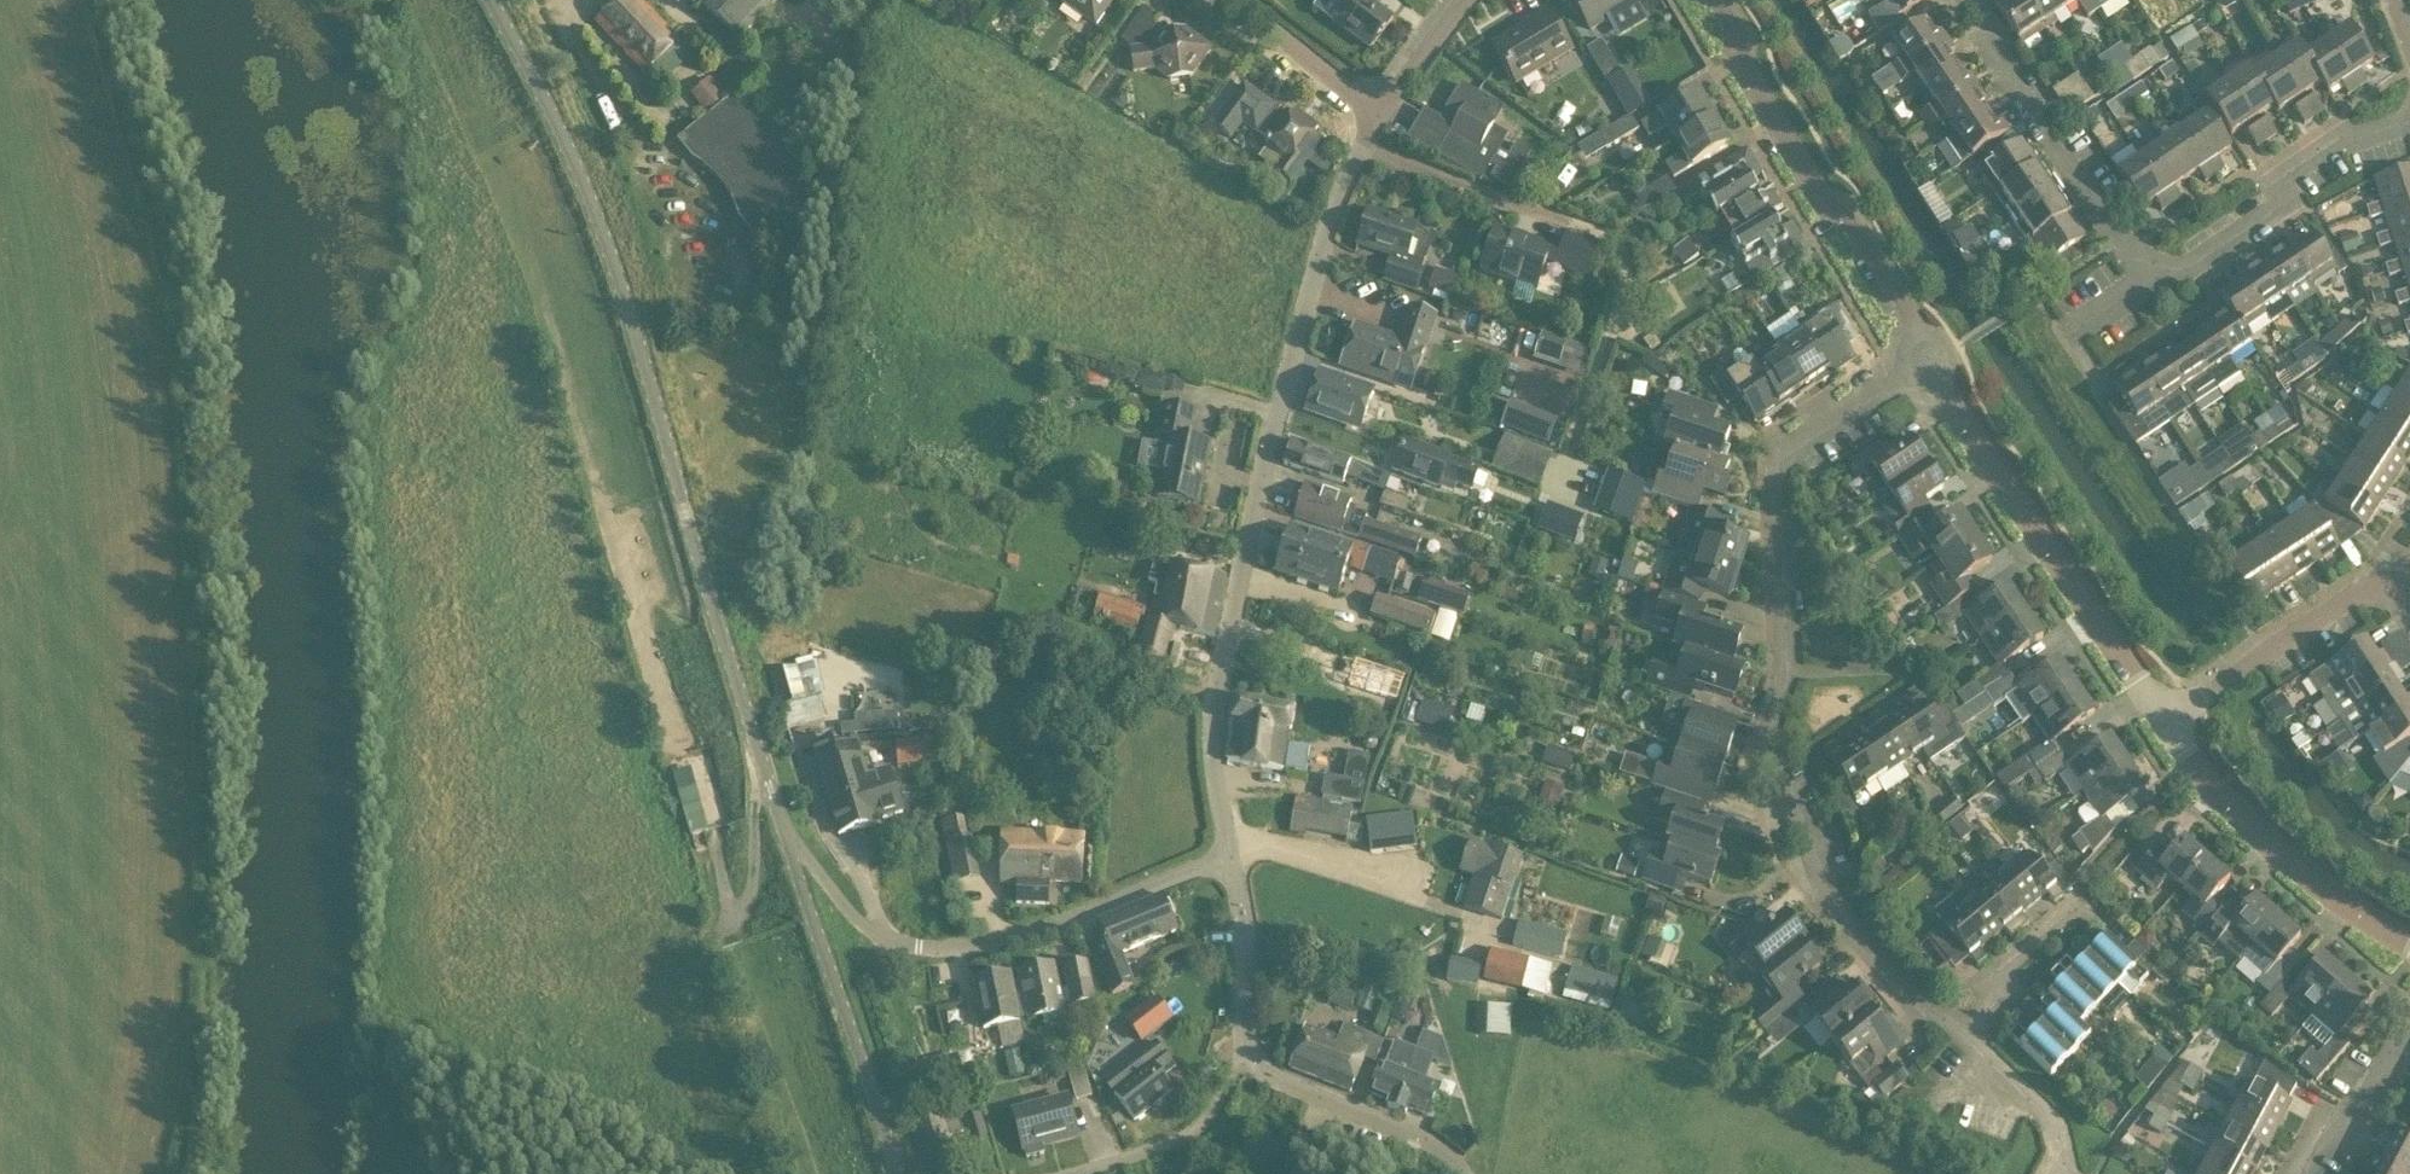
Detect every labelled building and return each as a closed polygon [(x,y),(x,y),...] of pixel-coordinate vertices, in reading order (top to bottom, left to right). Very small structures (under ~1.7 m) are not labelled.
[(679,42),(640,0),(619,0),(597,21),(646,73),(679,42)] [(779,0),(696,0),(741,42),(779,0)] [(1094,24),(1112,0),(1061,0),(1094,24)] [(1391,18),(1367,0),(1344,0),(1345,1),(1331,20),(1369,48),(1391,18)] [(1641,0),(1571,0),(1590,31),(1641,0)] [(1889,1),(1898,16),(1927,0),(1890,0),(1889,1)] [(2034,38),(2046,30),(2025,0),(2014,0),(2009,3),(2007,0),(2000,0),(1994,4),(2023,46),(2034,38)] [(2046,30),(2057,22),(2054,17),(2065,9),(2059,0),(2025,0),(2046,30)] [(2065,9),(2077,1),(2089,18),(2100,11),(2092,0),(2059,0),(2065,9)] [(2100,11),(2116,0),(2092,0),(2100,11)] [(2306,9),(2300,0),(2294,0),(2285,4),(2290,16),(2306,9)] [(2306,9),(2319,3),(2318,0),(2300,0),(2306,9)] [(1183,30),(1164,33),(1155,26),(1153,14),(1145,8),(1122,41),(1130,47),(1130,53),(1134,72),(1154,68),(1171,81),(1191,77),(1210,50),(1183,30)] [(1517,83),(1571,51),(1546,10),(1525,23),(1527,26),(1497,44),(1508,62),(1506,64),(1517,83)] [(1876,29),(1890,20),(1884,10),(1870,18),(1876,29)] [(2199,34),(2208,28),(2202,19),(2193,25),(2199,34)] [(1895,41),(1906,58),(1888,70),(1893,77),(1948,40),(1941,29),(1934,34),(1925,21),(1895,41)] [(2328,42),(2359,88),(2368,82),(2361,72),(2375,63),(2350,27),(2328,42)] [(2178,52),(2182,50),(2191,44),(2183,32),(2170,40),(2178,52)] [(1948,40),(1893,77),(1899,86),(1916,74),(1926,89),(1957,68),(1948,55),(1955,51),(1948,40)] [(1587,50),(1607,83),(1612,91),(1626,83),(1601,41),(1587,50)] [(2298,44),(2331,92),(2342,84),(2349,95),(2359,88),(2328,42),(2307,56),(2299,43),(2298,44)] [(2276,59),(2316,117),(2325,110),(2311,90),(2322,83),(2329,93),(2331,92),(2298,44),(2276,59)] [(2133,60),(2143,75),(2151,70),(2141,55),(2133,60)] [(2250,67),(2280,111),(2292,104),(2305,124),(2316,117),(2276,59),(2256,72),(2252,66),(2250,67)] [(2143,75),(2133,60),(2124,66),(2134,81),(2143,75)] [(2165,81),(2178,73),(2172,64),(2159,72),(2165,81)] [(2229,82),(2268,140),(2277,134),(2264,114),(2275,106),(2279,112),(2280,111),(2250,67),(2229,82)] [(1926,89),(1936,103),(1919,116),(1924,123),(1978,87),(1971,76),(1965,80),(1957,68),(1926,89)] [(2062,103),(2086,87),(2078,74),(2053,91),(2062,103)] [(709,81),(692,94),(707,113),(724,100),(709,81)] [(2268,140),(2229,82),(2206,97),(2232,135),(2245,126),(2258,147),(2268,140)] [(2128,92),(2135,102),(2147,94),(2141,84),(2128,92)] [(1481,180),(1489,166),(1496,170),(1491,179),(1510,190),(1533,152),(1517,143),(1509,157),(1498,151),(1506,137),(1488,126),(1498,108),(1460,86),(1441,120),(1455,129),(1439,156),(1481,180)] [(1978,87),(1924,123),(1930,131),(1947,119),(1957,133),(1987,113),(1979,101),(1985,97),(1978,87)] [(2086,87),(2062,103),(2070,116),(2095,99),(2086,87)] [(1119,88),(1110,101),(1123,110),(1128,102),(1127,94),(1119,88)] [(1629,115),(1641,108),(1631,91),(1619,98),(1629,115)] [(1676,140),(1713,118),(1697,92),(1641,126),(1649,139),(1668,127),(1676,140)] [(2124,116),(2121,111),(2135,102),(2128,92),(2115,101),(2106,107),(2116,121),(2124,116)] [(792,165),(762,127),(737,95),(679,141),(692,158),(703,165),(708,170),(716,176),(722,183),(727,189),(731,195),(735,202),(737,209),(740,218),(754,236),(811,189),(792,165)] [(1291,183),(1306,162),(1326,176),(1335,165),(1322,155),(1327,148),(1313,137),(1318,129),(1295,112),(1293,115),(1286,110),(1282,114),(1259,97),(1241,121),(1268,141),(1262,149),(1282,163),(1275,172),(1291,183)] [(2088,126),(2100,118),(2093,108),(2081,116),(2088,126)] [(762,127),(792,165),(815,148),(785,110),(762,127)] [(2013,111),(1994,124),(1987,113),(1957,133),(1957,134),(1947,141),(1962,164),(2022,125),(2013,111)] [(2184,129),(2215,175),(2225,169),(2218,159),(2230,150),(2206,114),(2184,129)] [(1607,149),(1639,131),(1631,117),(1599,136),(1607,149)] [(1713,118),(1676,140),(1685,154),(1666,166),(1674,179),(1729,145),(1713,118)] [(2215,175),(2184,129),(2162,143),(2187,180),(2199,172),(2205,182),(2215,175)] [(2187,180),(2162,143),(2162,144),(2155,133),(2134,147),(2172,204),(2181,198),(2174,188),(2187,180)] [(1988,152),(1992,159),(1978,169),(1995,195),(2043,163),(2036,151),(2039,150),(2029,135),(2016,143),(2012,137),(1988,152)] [(2162,211),(2172,204),(2134,147),(2133,148),(2140,158),(2119,173),(2143,209),(2156,201),(2162,211)] [(1687,207),(1704,197),(1716,218),(1758,193),(1751,181),(1763,174),(1748,148),(1720,165),(1674,194),(1682,207),(1687,207)] [(2043,163),(1995,195),(2011,220),(2059,187),(2043,163)] [(2382,204),(2366,209),(2368,214),(2409,201),(2409,168),(2374,179),(2382,204)] [(1645,211),(1676,192),(1668,178),(1637,197),(1645,211)] [(2059,187),(2011,220),(2027,244),(2075,211),(2059,187)] [(1732,245),(1773,219),(1771,215),(1783,208),(1772,190),(1760,197),(1758,193),(1716,218),(1717,219),(1720,217),(1734,241),(1731,243),(1732,245)] [(2391,232),(2376,237),(2378,243),(2409,233),(2409,201),(2368,214),(2370,220),(2385,215),(2391,232)] [(2338,224),(2332,206),(2322,210),(2327,227),(2338,224)] [(1358,242),(1395,255),(1393,260),(1390,259),(1382,283),(1418,294),(1425,270),(1422,270),(1425,261),(1426,261),(1430,249),(1430,246),(1429,240),(1427,236),(1424,232),(1420,229),(1417,228),(1418,225),(1370,208),(1358,242)] [(2075,211),(2027,244),(2050,279),(2084,256),(2077,246),(2092,237),(2075,211)] [(1773,219),(1732,245),(1753,280),(1807,248),(1792,224),(1780,231),(1773,219)] [(1951,238),(1960,253),(1981,240),(1971,225),(1962,231),(1951,238)] [(1539,279),(1545,260),(1586,274),(1596,247),(1566,237),(1561,252),(1496,230),(1482,271),(1517,284),(1521,273),(1539,279)] [(2363,246),(2357,232),(2340,239),(2346,253),(2363,246)] [(2400,262),(2385,266),(2387,272),(2409,264),(2409,233),(2378,243),(2380,249),(2395,245),(2400,262)] [(1989,268),(1980,254),(1990,248),(1984,238),(1981,240),(1960,253),(1958,255),(1973,279),(1989,268)] [(2298,242),(2288,249),(2312,284),(2334,270),(2338,276),(2347,271),(2335,252),(2328,257),(2316,238),(2302,247),(2298,242)] [(1682,267),(1698,257),(1688,240),(1673,251),(1682,267)] [(2262,257),(2297,309),(2318,295),(2311,285),(2312,284),(2288,249),(2277,256),(2273,250),(2262,257)] [(2237,269),(2273,324),(2295,309),(2296,310),(2297,309),(2262,257),(2253,263),(2251,260),(2237,269)] [(2409,291),(2395,296),(2396,301),(2409,296),(2409,264),(2387,272),(2389,278),(2404,274),(2409,291)] [(2360,269),(2363,279),(2371,276),(2368,266),(2360,269)] [(1782,295),(1794,286),(1781,267),(1769,276),(1782,295)] [(1460,274),(1442,268),(1435,289),(1453,295),(1460,274)] [(2243,330),(2245,329),(2244,329),(2266,315),(2272,325),(2273,324),(2237,269),(2237,270),(2243,279),(2233,285),(2236,290),(2223,299),(2243,330)] [(1749,288),(1741,294),(1747,302),(1749,306),(1757,300),(1749,288)] [(2384,301),(2379,288),(2371,291),(2376,303),(2384,301)] [(1747,302),(1741,294),(1732,300),(1737,308),(1747,302)] [(2396,301),(2399,307),(2409,303),(2409,296),(2396,301)] [(2209,327),(2230,358),(2254,343),(2245,329),(2243,330),(2223,299),(2222,300),(2227,307),(2217,314),(2221,319),(2209,327)] [(1412,388),(1436,314),(1410,305),(1399,339),(1355,324),(1342,365),(1412,388)] [(1801,329),(1833,377),(1858,360),(1842,338),(1854,330),(1837,305),(1826,312),(1801,329)] [(1764,328),(1769,340),(1794,328),(1788,316),(1764,328)] [(2340,325),(2349,335),(2360,325),(2351,316),(2340,325)] [(2392,333),(2388,320),(2379,323),(2383,335),(2392,333)] [(2320,344),(2327,356),(2337,345),(2349,335),(2340,325),(2329,336),(2320,344)] [(2190,347),(2219,392),(2241,377),(2230,359),(2230,358),(2209,327),(2198,334),(2202,339),(2190,347)] [(1776,346),(1808,393),(1833,377),(1801,329),(1776,346)] [(1543,333),(1534,359),(1560,368),(1568,342),(1543,333)] [(2298,362),(2305,373),(2318,364),(2327,356),(2320,344),(2319,345),(2311,351),(2311,353),(2298,362)] [(1752,362),(1784,409),(1808,393),(1776,346),(1752,362)] [(2187,394),(2195,407),(2219,392),(2190,347),(2176,356),(2173,351),(2162,358),(2183,390),(2187,394)] [(2407,353),(2397,348),(2393,356),(2403,361),(2407,353)] [(1728,378),(1724,371),(1710,380),(1727,406),(1741,397),(1760,426),(1784,409),(1752,362),(1751,362),(1746,354),(1741,352),(1736,353),(1733,357),(1734,363),(1739,370),(1728,378)] [(2187,394),(2183,390),(2162,358),(2150,366),(2146,360),(2136,367),(2172,421),(2195,407),(2187,394)] [(1651,369),(1663,378),(1669,370),(1657,361),(1651,369)] [(2286,387),(2293,382),(2305,373),(2298,362),(2275,378),(2287,396),(2291,393),(2286,387)] [(2135,445),(2148,437),(2172,421),(2136,367),(2125,374),(2129,380),(2116,388),(2121,396),(2109,404),(2135,445)] [(1137,368),(1133,383),(1160,390),(1164,374),(1137,368)] [(2341,376),(2331,370),(2325,379),(2335,385),(2341,376)] [(2409,402),(2409,372),(2396,393),(2409,402)] [(1362,427),(1374,391),(1320,373),(1307,408),(1362,427)] [(1167,375),(1164,388),(1181,392),(1184,379),(1167,375)] [(2305,395),(2311,389),(2307,382),(2297,388),(2297,390),(2305,395)] [(2396,393),(2382,415),(2409,434),(2409,402),(2396,393)] [(1665,447),(1675,451),(1676,449),(1720,464),(1721,463),(1731,432),(1709,424),(1714,409),(1669,394),(1663,411),(1675,415),(1665,447)] [(1545,442),(1553,416),(1504,399),(1495,425),(1545,442)] [(1198,504),(1210,443),(1190,439),(1195,410),(1164,404),(1158,434),(1168,436),(1157,495),(1198,504)] [(2382,415),(2368,437),(2408,464),(2409,460),(2409,434),(2382,415)] [(2255,425),(2262,435),(2269,445),(2281,436),(2275,427),(2274,427),(2268,417),(2255,425)] [(2275,427),(2281,436),(2294,428),(2287,418),(2275,427)] [(2408,464),(2368,437),(2353,459),(2393,485),(2408,464)] [(1470,488),(1478,467),(1405,439),(1393,469),(1439,487),(1443,477),(1470,488)] [(1880,498),(1937,459),(1923,439),(1915,445),(1912,441),(1887,458),(1878,445),(1853,463),(1862,476),(1864,474),(1873,488),(1885,480),(1890,488),(1879,496),(1880,498)] [(1385,489),(1390,474),(1345,458),(1291,441),(1283,463),(1344,483),(1346,476),(1385,489)] [(1541,487),(1553,455),(1522,443),(1510,475),(1541,487)] [(2231,445),(2224,449),(2236,467),(2248,458),(2239,445),(2231,445)] [(2224,449),(2223,447),(2210,456),(2216,465),(2223,475),(2236,467),(2224,449)] [(1730,466),(1721,463),(1720,464),(1676,449),(1675,451),(1666,480),(1659,477),(1654,494),(1692,507),(1694,507),(1699,491),(1720,497),(1730,466)] [(1950,479),(1937,459),(1880,498),(1894,519),(1890,523),(1899,537),(1897,538),(1897,539),(1933,514),(1925,502),(1945,488),(1942,484),(1950,479)] [(2393,485),(2353,459),(2339,481),(2379,507),(2393,485)] [(2232,479),(2239,491),(2243,496),(2253,489),(2252,487),(2262,481),(2252,466),(2232,479)] [(1633,521),(1645,486),(1611,474),(1597,510),(1633,521)] [(2189,498),(2202,490),(2195,479),(2182,487),(2189,498)] [(2239,491),(2232,479),(2231,479),(2219,487),(2227,499),(2239,491)] [(2379,507),(2339,481),(2324,504),(2320,507),(2335,523),(2343,516),(2364,530),(2379,507)] [(1422,539),(1366,520),(1368,516),(1355,511),(1356,509),(1349,506),(1351,499),(1305,483),(1295,515),(1358,536),(1416,556),(1422,539)] [(1406,514),(1411,500),(1385,490),(1380,504),(1406,514)] [(2188,526),(2215,507),(2207,496),(2180,514),(2188,526)] [(2291,523),(2317,563),(2339,548),(2328,530),(2335,523),(2320,507),(2309,496),(2303,501),(2309,511),(2291,523)] [(1540,529),(1576,543),(1585,518),(1549,505),(1540,529)] [(1692,507),(1683,533),(1678,548),(1739,569),(1748,541),(1720,532),(1725,518),(1694,507),(1692,507)] [(1933,514),(1897,539),(1913,562),(1934,549),(1941,561),(1977,536),(1960,512),(1936,529),(1928,518),(1933,515),(1933,514)] [(2317,563),(2291,523),(2269,537),(2295,577),(2317,563)] [(1363,571),(1372,548),(1355,542),(1353,546),(1292,525),(1283,549),(1346,570),(1348,566),(1363,571)] [(1977,536),(1941,561),(1950,573),(1930,586),(1946,610),(1934,619),(1960,601),(1977,589),(1969,577),(1993,560),(1977,536)] [(2295,577),(2269,537),(2247,551),(2273,591),(2295,577)] [(1372,548),(1363,571),(1395,582),(1402,559),(1372,548)] [(1678,548),(1677,550),(1664,589),(1697,600),(1702,585),(1730,595),(1732,590),(1737,590),(1741,577),(1737,573),(1739,569),(1678,548)] [(1346,570),(1283,549),(1276,571),(1339,593),(1346,570)] [(2273,591),(2247,551),(2225,566),(2251,606),(2273,591)] [(1175,628),(1191,567),(1155,558),(1149,582),(1158,584),(1139,658),(1174,666),(1179,647),(1169,644),(1174,627),(1175,628)] [(1589,574),(1602,579),(1607,564),(1594,559),(1589,574)] [(1175,628),(1211,637),(1227,576),(1191,567),(1175,628)] [(1409,594),(1414,579),(1400,574),(1396,590),(1409,594)] [(1877,577),(1863,587),(1874,602),(1888,593),(1877,577)] [(1443,597),(1447,586),(1430,580),(1426,591),(1443,597)] [(1960,601),(1934,619),(1943,631),(1967,615),(1983,639),(2026,610),(2008,584),(1968,612),(1960,601)] [(1146,609),(1100,595),(1082,590),(1076,610),(1094,615),(1137,630),(1140,620),(1143,621),(1146,609)] [(1676,644),(1743,667),(1743,666),(1732,662),(1741,633),(1702,620),(1706,606),(1664,593),(1658,612),(1684,621),(1676,644)] [(1430,636),(1436,616),(1378,597),(1371,615),(1430,636)] [(2026,610),(1983,639),(2001,665),(1976,681),(1985,694),(2011,676),(2002,664),(2044,636),(2026,610)] [(1582,639),(1593,640),(1594,627),(1583,626),(1582,639)] [(2322,702),(2388,658),(2383,650),(2375,657),(2365,642),(2308,680),(2322,702)] [(1743,667),(1676,644),(1675,645),(1688,650),(1681,672),(1655,664),(1649,684),(1690,697),(1694,683),(1733,696),(1743,667)] [(1529,653),(1525,663),(1539,668),(1542,658),(1529,653)] [(779,707),(807,700),(823,696),(820,684),(821,684),(813,657),(795,662),(797,667),(770,675),(779,707)] [(2393,665),(2388,658),(2322,702),(2312,709),(2326,731),(2338,723),(2394,686),(2384,671),(2393,665)] [(1394,701),(1403,676),(1357,660),(1348,685),(1394,701)] [(2011,676),(1985,694),(1994,708),(2019,691),(2034,715),(2077,687),(2059,660),(2018,688),(2011,676)] [(2409,706),(2409,695),(2403,700),(2394,686),(2338,723),(2352,744),(2369,732),(2370,733),(2409,706)] [(1899,714),(1924,749),(1958,725),(1952,716),(1938,696),(1927,703),(1916,687),(1906,694),(1913,705),(1899,714)] [(2077,687),(2034,715),(2052,741),(2028,757),(2028,758),(2020,764),(2027,775),(2062,752),(2054,740),(2095,712),(2077,687)] [(2279,726),(2280,725),(2294,716),(2280,694),(2265,704),(2279,726)] [(1227,761),(1282,768),(1307,771),(1310,749),(1285,745),(1288,728),(1291,729),(1294,707),(1234,698),(1231,718),(1233,718),(1227,761)] [(1680,747),(1724,762),(1733,733),(1715,727),(1720,711),(1687,700),(1681,718),(1682,718),(1678,729),(1684,734),(1680,747)] [(1414,724),(1420,705),(1408,701),(1402,720),(1414,724)] [(1416,723),(1435,729),(1443,707),(1424,701),(1416,723)] [(1963,708),(1959,711),(1952,716),(1958,725),(1960,728),(1978,715),(1970,703),(1963,708)] [(2370,733),(2383,754),(2372,761),(2390,788),(2400,775),(2409,762),(2409,706),(2370,733)] [(882,713),(884,732),(899,731),(897,712),(882,713)] [(1924,749),(1899,714),(1886,723),(1879,713),(1869,719),(1900,765),(1924,749)] [(1562,725),(1574,728),(1576,720),(1565,716),(1562,725)] [(1854,745),(1888,794),(1909,779),(1900,765),(1869,719),(1860,725),(1867,736),(1854,745)] [(1585,732),(1574,728),(1571,735),(1583,739),(1585,732)] [(2110,737),(2070,764),(2062,752),(2027,775),(2036,769),(2037,771),(2028,777),(2035,787),(2044,781),(2045,784),(2068,768),(2085,792),(2128,763),(2110,737)] [(860,826),(858,821),(834,743),(833,738),(812,745),(839,833),(860,826)] [(928,739),(895,742),(897,767),(931,764),(928,739)] [(858,821),(860,826),(860,827),(882,821),(881,817),(903,810),(890,769),(868,776),(857,741),(834,743),(858,821)] [(1888,794),(1854,745),(1840,754),(1833,743),(1823,750),(1854,796),(1876,781),(1886,795),(1888,794)] [(1666,744),(1658,770),(1652,786),(1667,791),(1699,802),(1704,787),(1715,790),(1724,762),(1680,747),(1679,748),(1666,744)] [(1543,764),(1570,773),(1575,756),(1549,747),(1543,764)] [(1369,758),(1351,754),(1346,782),(1326,778),(1323,796),(1360,803),(1369,758)] [(947,761),(931,763),(932,775),(948,773),(947,761)] [(2400,775),(2409,780),(2409,762),(2400,775)] [(2128,763),(2085,792),(2092,803),(2079,812),(2079,817),(2086,828),(2079,833),(2089,848),(2094,854),(2115,829),(2106,816),(2146,789),(2128,763)] [(1997,778),(2005,790),(2016,783),(2008,771),(1997,778)] [(2004,797),(1994,785),(1985,793),(1995,805),(2004,797)] [(1538,804),(1557,810),(1563,792),(1544,786),(1538,804)] [(1668,840),(1719,858),(1720,856),(1714,854),(1724,826),(1694,816),(1699,802),(1667,791),(1658,819),(1673,824),(1668,840)] [(2373,805),(2364,793),(2353,802),(2361,813),(2373,805)] [(1320,799),(1320,800),(1302,797),(1296,797),(1290,834),(1305,837),(1306,832),(1346,839),(1346,843),(1362,846),(1365,828),(1349,826),(1352,808),(1361,809),(1362,806),(1320,799)] [(1856,811),(1847,798),(1838,805),(1847,817),(1856,811)] [(706,827),(699,801),(683,806),(690,832),(691,834),(707,829),(706,827)] [(1943,825),(1960,811),(1952,801),(1935,815),(1943,825)] [(1371,854),(1418,848),(1412,812),(1366,818),(1371,854)] [(1553,825),(1556,815),(1545,812),(1542,821),(1553,825)] [(981,880),(972,837),(968,838),(964,818),(941,822),(954,886),(981,880)] [(1971,832),(1961,819),(1951,827),(1961,840),(1971,832)] [(1083,836),(1058,835),(1003,832),(1001,883),(1017,884),(1016,902),(1049,903),(1050,880),(1081,881),(1083,836)] [(2082,853),(2089,848),(2079,833),(2071,838),(2082,853)] [(1501,918),(1522,856),(1470,838),(1460,870),(1475,875),(1465,906),(1501,918)] [(2182,888),(2210,856),(2193,841),(2191,844),(2185,839),(2171,854),(2159,844),(2136,870),(2158,890),(2170,877),(2182,888)] [(1719,858),(1668,840),(1667,841),(1672,843),(1668,856),(1653,851),(1643,880),(1675,891),(1680,875),(1710,885),(1719,858)] [(2055,902),(2064,895),(2076,884),(2057,862),(2052,866),(2048,861),(2041,867),(2029,853),(2007,871),(2034,904),(2047,893),(2055,902)] [(2227,871),(2210,856),(2182,888),(2194,899),(2183,911),(2205,931),(2228,905),(2217,896),(2231,880),(2225,874),(2227,871)] [(1634,879),(1640,863),(1622,857),(1617,873),(1634,879)] [(1885,866),(1880,858),(1873,863),(1879,871),(1885,866)] [(1986,888),(2020,930),(2029,923),(2022,914),(2034,904),(2007,871),(1986,888)] [(1964,906),(1991,939),(2004,928),(2012,937),(2020,930),(1986,888),(1964,906)] [(1100,920),(1108,939),(1091,946),(1112,997),(1136,987),(1123,953),(1177,931),(1162,895),(1100,920)] [(1661,915),(1666,901),(1651,895),(1646,910),(1661,915)] [(1980,949),(1991,939),(1964,906),(1956,896),(1934,914),(1942,924),(1929,935),(1949,960),(1963,949),(1978,966),(1987,958),(1980,949)] [(2228,905),(2205,931),(2199,938),(2213,950),(2218,943),(2239,962),(2279,917),(2256,897),(2244,911),(2232,900),(2228,905)] [(1760,975),(1806,939),(1786,914),(1759,936),(1750,924),(1740,921),(1721,937),(1736,957),(1748,948),(1765,969),(1759,974),(1760,975)] [(2279,917),(2239,962),(2240,963),(2244,958),(2264,977),(2257,985),(2269,996),(2281,983),(2300,961),(2288,951),(2301,937),(2279,917)] [(1605,918),(1600,936),(1615,939),(1619,922),(1605,918)] [(1562,960),(1568,934),(1519,921),(1512,947),(1562,960)] [(2131,998),(2142,987),(2139,985),(2148,976),(2148,977),(2160,965),(2135,942),(2124,954),(2106,936),(2087,956),(2131,998)] [(1806,939),(1760,975),(1779,998),(1754,1018),(1765,1031),(1801,1002),(1792,991),(1821,968),(1801,944),(1807,940),(1806,939)] [(1414,957),(1418,943),(1408,940),(1403,954),(1414,957)] [(1522,991),(1523,990),(1530,960),(1530,959),(1492,950),(1483,982),(1522,991)] [(2060,967),(2107,1013),(2125,994),(2131,999),(2131,998),(2087,956),(2075,969),(2066,960),(2060,967)] [(2290,997),(2313,1017),(2348,978),(2324,957),(2292,993),(2281,983),(2269,996),(2260,1007),(2272,1018),(2290,997)] [(1479,987),(1483,964),(1451,958),(1447,981),(1479,987)] [(1530,960),(1523,990),(1544,996),(1552,966),(1530,960)] [(1042,1014),(1043,1018),(1066,1013),(1064,1005),(1071,1004),(1071,1008),(1095,1003),(1092,989),(1085,962),(1069,966),(1069,967),(1056,969),(1054,962),(1018,970),(1028,1018),(1042,1014)] [(1612,1003),(1619,978),(1572,966),(1565,990),(1612,1003)] [(2049,996),(2080,1026),(2099,1007),(2106,1014),(2107,1013),(2060,967),(2051,976),(2059,985),(2049,996)] [(1003,1045),(1024,1040),(1010,972),(974,980),(984,1027),(998,1024),(1003,1045)] [(1833,1041),(1870,1010),(1863,1000),(1870,994),(1859,981),(1848,990),(1838,978),(1807,1004),(1817,1016),(1815,1017),(1833,1041)] [(2324,1049),(2318,1057),(2311,1051),(2297,1066),(2316,1082),(2351,1044),(2340,1034),(2371,999),(2348,978),(2313,1017),(2302,1030),(2324,1049)] [(1371,1014),(1381,987),(1367,981),(1357,1008),(1371,1014)] [(1411,1008),(1417,994),(1406,989),(1400,1004),(1411,1008)] [(2040,1026),(2071,1056),(2091,1036),(2080,1026),(2049,996),(2041,1004),(2051,1014),(2040,1026)] [(1156,998),(1127,1020),(1141,1039),(1170,1017),(1156,998)] [(2244,1004),(2250,1009),(2256,1003),(2250,998),(2244,1004)] [(1649,1008),(1624,1000),(1619,1019),(1643,1027),(1649,1008)] [(1389,1021),(1392,1011),(1391,1010),(1392,1009),(1376,1003),(1367,1027),(1383,1032),(1388,1021),(1389,1021)] [(1511,1006),(1478,1007),(1477,1034),(1511,1036),(1511,1006)] [(1870,1010),(1833,1041),(1852,1063),(1861,1055),(1873,1069),(1908,1040),(1887,1015),(1880,1022),(1870,1010)] [(1385,1040),(1372,1035),(1345,1025),(1339,1040),(1306,1028),(1291,1067),(1351,1090),(1365,1055),(1377,1059),(1385,1040)] [(2071,1056),(2040,1026),(2029,1038),(2018,1027),(2009,1036),(2051,1077),(2071,1056)] [(1132,1061),(1140,1072),(1123,1085),(1115,1075),(1105,1083),(1135,1121),(1174,1090),(1162,1075),(1174,1066),(1156,1042),(1132,1061)] [(1395,1042),(1385,1068),(1382,1066),(1371,1093),(1390,1101),(1388,1106),(1396,1110),(1410,1077),(1408,1077),(1413,1066),(1411,1064),(1416,1051),(1395,1042)] [(2148,1052),(2161,1064),(2169,1056),(2156,1043),(2148,1052)] [(1010,1076),(1024,1073),(1019,1049),(1004,1052),(1010,1076)] [(1422,1083),(1427,1071),(1432,1058),(1416,1051),(1411,1064),(1413,1066),(1408,1077),(1410,1077),(1396,1110),(1406,1114),(1408,1108),(1427,1116),(1438,1089),(1422,1083)] [(2147,1091),(2165,1069),(2155,1061),(2137,1081),(2147,1091)] [(2265,1063),(2255,1082),(2251,1080),(2238,1103),(2279,1126),(2292,1102),(2289,1100),(2297,1086),(2265,1063)] [(1884,1098),(1908,1079),(1897,1065),(1873,1085),(1884,1098)] [(2186,1075),(2198,1081),(2202,1072),(2190,1066),(2186,1075)] [(1076,1099),(1091,1095),(1084,1069),(1069,1073),(1076,1099)] [(2198,1081),(2186,1075),(2181,1085),(2193,1091),(2198,1081)] [(1068,1098),(1014,1112),(1024,1150),(1025,1150),(1027,1157),(1044,1152),(1042,1145),(1044,1145),(1043,1140),(1054,1137),(1055,1142),(1077,1136),(1068,1098)] [(2096,1100),(2086,1110),(2098,1121),(2107,1112),(2096,1100)] [(2226,1126),(2267,1149),(2279,1126),(2238,1103),(2226,1126)] [(2150,1116),(2166,1124),(2172,1114),(2155,1106),(2150,1116)] [(971,1141),(972,1141),(977,1158),(993,1153),(982,1115),(964,1120),(971,1141)] [(2166,1124),(2150,1116),(2146,1124),(2162,1133),(2166,1124)] [(2213,1149),(2255,1171),(2267,1149),(2226,1126),(2213,1149)] [(2409,1158),(2409,1132),(2408,1136),(2398,1130),(2389,1146),(2409,1158)] [(2121,1143),(2128,1150),(2135,1143),(2128,1137),(2121,1143)] [(2382,1173),(2409,1173),(2409,1158),(2389,1146),(2376,1171),(2382,1173)] [(2204,1173),(2253,1173),(2255,1171),(2213,1149),(2201,1172),(2204,1173)]
